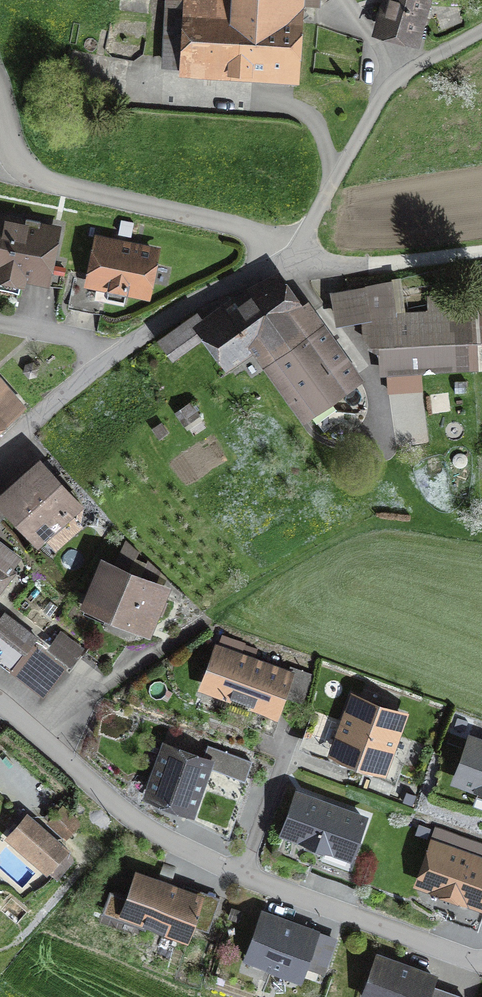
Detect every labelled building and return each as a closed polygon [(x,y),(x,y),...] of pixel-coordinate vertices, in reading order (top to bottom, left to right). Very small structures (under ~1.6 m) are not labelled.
[(165,61),(291,69),(295,4),(317,5),(318,0),(171,0),(165,61)] [(412,36),(419,8),(427,10),(430,0),(390,0),(382,28),(412,36)] [(44,278),(53,231),(39,228),(40,222),(26,219),(25,226),(0,221),(0,269),(44,278)] [(154,252),(99,241),(91,282),(145,293),(154,252)] [(204,336),(223,362),(253,341),(306,415),(358,377),(312,313),(305,319),(278,281),(252,299),(246,291),(203,321),(196,315),(162,340),(174,357),(204,336)] [(365,319),(393,317),(391,298),(387,298),(385,285),(336,293),(340,320),(365,319)] [(384,350),(386,374),(471,369),(468,312),(393,317),(365,319),(366,339),(375,338),(376,349),(384,350)] [(18,403),(0,382),(0,418),(18,403)] [(334,395),(331,400),(333,405),(338,408),(344,406),(346,401),(345,395),(339,393),(334,395)] [(4,498),(39,537),(73,506),(38,467),(4,498)] [(16,572),(12,569),(19,559),(0,544),(0,593),(16,572)] [(108,610),(148,627),(155,609),(160,612),(165,601),(160,599),(163,591),(103,566),(84,611),(104,620),(108,610)] [(12,669),(37,637),(6,612),(0,619),(0,659),(12,669)] [(109,669),(127,645),(103,627),(85,652),(109,669)] [(51,646),(72,661),(81,649),(61,634),(51,646)] [(218,649),(204,686),(274,712),(288,675),(218,649)] [(410,742),(394,736),(401,716),(322,686),(302,740),(398,775),(410,742)] [(472,741),(458,779),(481,788),(481,745),(472,741)] [(166,747),(149,794),(198,811),(196,816),(227,827),(245,778),(166,747)] [(383,826),(297,795),(284,832),(319,845),(312,864),(363,882),(383,826)] [(45,816),(65,834),(77,822),(57,804),(45,816)] [(55,872),(69,856),(28,819),(14,835),(55,872)] [(435,845),(422,882),(454,894),(447,913),(480,925),(481,920),(481,862),(435,845)] [(186,935),(200,898),(137,875),(123,912),(186,935)] [(249,956),(299,974),(313,934),(264,916),(249,956)] [(378,957),(364,996),(461,996),(430,986),(433,977),(378,957)]
